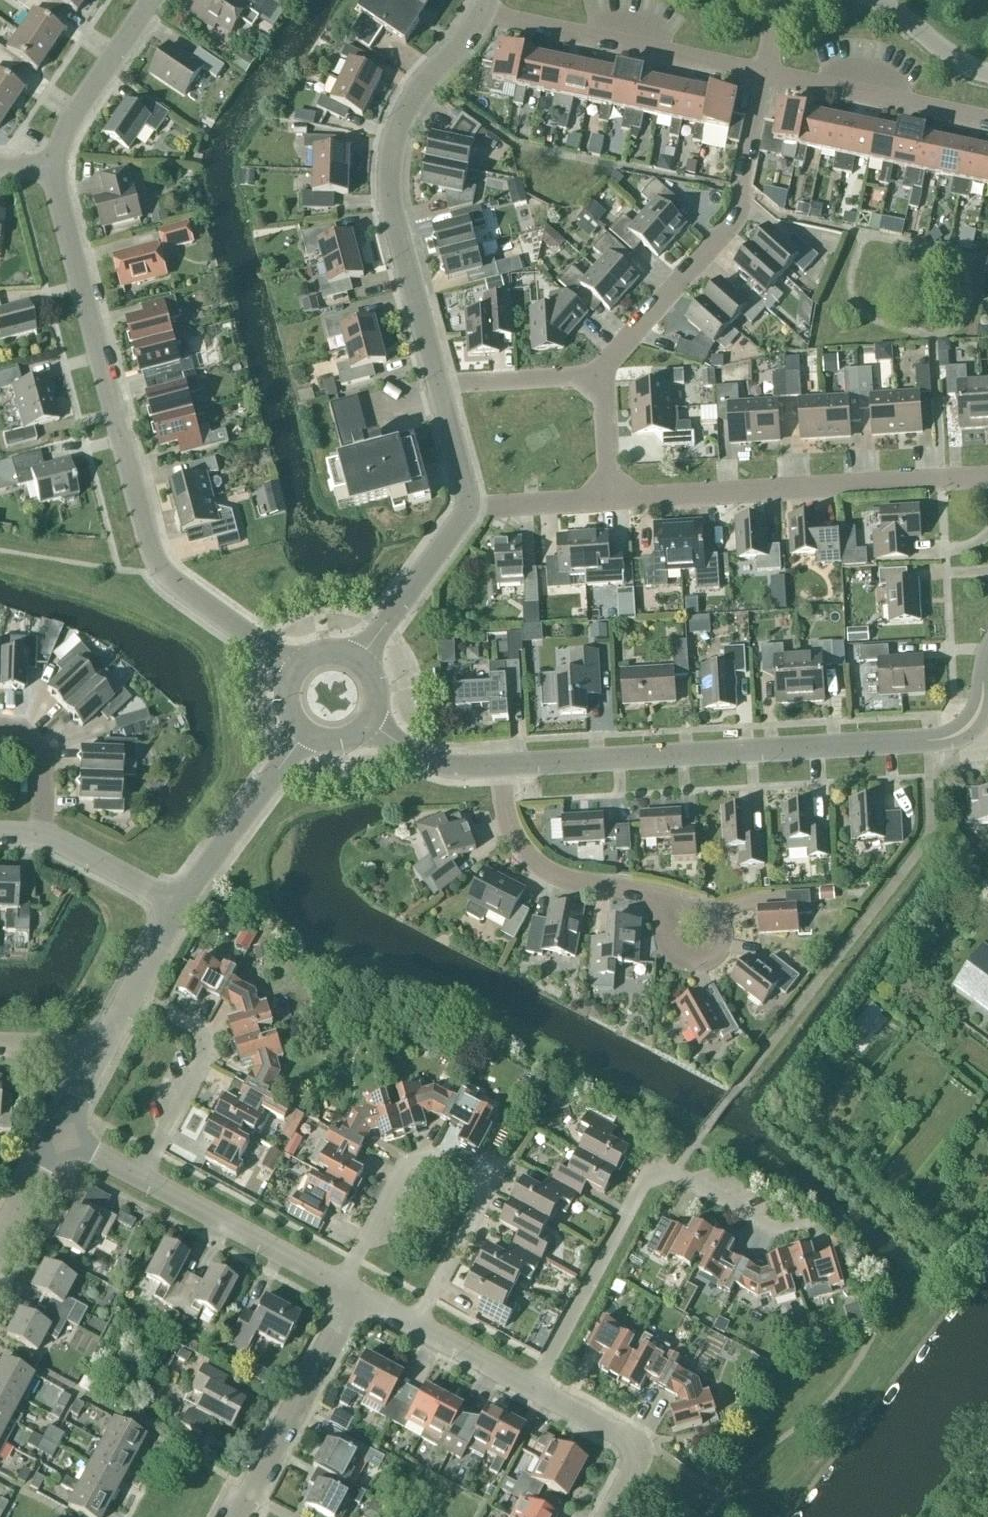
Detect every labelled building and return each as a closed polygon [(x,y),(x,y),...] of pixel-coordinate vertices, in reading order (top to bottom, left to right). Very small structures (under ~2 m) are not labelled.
[(48,10),(33,0),(20,0),(17,4),(32,14),(19,33),(49,53),(62,34),(41,20),(48,10)] [(85,0),(33,0),(48,10),(55,0),(75,14),(85,0)] [(238,0),(201,0),(192,14),(214,29),(218,23),(232,32),(231,34),(232,34),(241,21),(252,29),(270,4),(264,0),(242,0),(241,2),(238,0)] [(420,23),(415,20),(428,0),(373,0),(348,36),(370,50),(384,30),(406,45),(407,44),(406,43),(420,23)] [(49,53),(19,33),(6,52),(0,48),(0,63),(8,69),(15,59),(36,73),(49,53)] [(517,88),(526,49),(508,45),(507,50),(500,48),(496,67),(485,65),(479,90),(491,93),(493,83),(517,88)] [(191,62),(169,47),(151,74),(185,96),(203,70),(217,80),(225,68),(199,50),(191,62)] [(341,82),(373,97),(382,77),(364,69),(370,58),(347,47),(341,58),(351,63),(341,82)] [(239,49),(230,63),(246,73),(255,60),(239,49)] [(541,93),(549,54),(526,49),(517,88),(513,105),(523,107),(526,90),(541,93)] [(561,115),(572,63),(566,62),(567,58),(549,54),(541,93),(555,96),(551,113),(560,115),(561,115)] [(588,103),(596,64),(578,60),(577,65),(572,63),(561,115),(560,115),(557,130),(567,132),(574,100),(588,103)] [(8,69),(0,63),(0,106),(9,112),(22,93),(1,79),(8,69)] [(618,73),(613,72),(614,67),(596,64),(588,103),(602,106),(599,123),(608,125),(612,108),(611,108),(618,73)] [(642,78),(643,78),(644,74),(619,68),(618,73),(611,108),(612,108),(626,111),(621,131),(631,133),(632,130),(631,130),(642,78)] [(658,118),(666,78),(649,75),(648,79),(643,78),(642,78),(631,130),(632,130),(641,132),(644,115),(658,118)] [(689,88),(688,88),(684,87),(685,82),(666,78),(658,118),(673,121),(669,137),(679,140),(682,123),(689,88)] [(363,117),(373,97),(341,82),(332,102),(323,97),(317,108),(340,119),(345,109),(363,117)] [(703,137),(714,88),(689,83),(688,88),(689,88),(682,123),(696,126),(693,142),(702,144),(704,137),(703,137)] [(703,137),(704,137),(739,144),(745,119),(733,116),(737,98),(731,97),(732,92),(714,88),(703,137)] [(170,115),(145,99),(138,109),(127,102),(105,134),(129,151),(145,127),(157,134),(170,115)] [(799,147),(807,108),(789,104),(788,109),(782,107),(778,126),(766,123),(760,153),(783,158),(786,144),(798,147),(799,147)] [(9,112),(0,106),(0,126),(9,112)] [(822,152),(831,113),(807,108),(799,147),(798,147),(795,164),(804,166),(808,149),(822,152)] [(842,174),(853,122),(848,121),(849,116),(831,113),(822,152),(836,155),(833,172),(842,174)] [(305,119),(304,124),(314,126),(316,115),(311,114),(305,119)] [(428,164),(468,171),(473,147),(474,139),(482,129),(463,115),(444,141),(433,138),(428,164)] [(869,162),(878,123),(860,119),(859,123),(853,122),(842,174),(852,176),(855,159),(869,162)] [(900,132),(899,132),(894,131),(895,126),(878,123),(869,162),(884,165),(879,185),(889,187),(893,167),(900,132)] [(307,126),(294,126),(294,135),(307,135),(307,126)] [(924,137),(925,138),(926,133),(900,127),(899,132),(900,132),(893,167),(907,170),(903,190),(913,192),(924,137)] [(631,133),(630,138),(636,141),(641,132),(632,130),(631,133)] [(500,142),(490,135),(483,143),(493,151),(500,142)] [(940,176),(948,137),(938,135),(937,140),(925,138),(924,137),(913,192),(909,209),(918,210),(926,173),(940,176)] [(960,198),(971,147),(966,146),(967,141),(948,137),(940,176),(954,179),(950,196),(960,198)] [(314,172),(349,173),(350,151),(330,151),(330,138),(305,138),(305,150),(315,150),(314,172)] [(600,157),(603,142),(591,139),(587,155),(600,157)] [(987,180),(987,146),(977,144),(976,148),(971,147),(960,198),(969,200),(972,183),(987,186),(987,180)] [(673,160),(660,157),(658,170),(670,173),(673,160)] [(695,175),(698,162),(689,160),(686,173),(695,175)] [(465,186),(468,171),(428,164),(423,187),(450,193),(449,200),(447,201),(450,212),(473,206),(476,189),(465,186)] [(133,190),(127,170),(101,177),(101,178),(102,178),(105,190),(108,189),(110,196),(95,200),(103,230),(104,230),(106,238),(107,238),(104,229),(142,219),(134,190),(133,190)] [(349,195),(349,173),(314,172),(314,194),(303,194),(303,210),(328,211),(329,195),(349,195)] [(643,215),(672,242),(687,226),(671,212),(679,202),(655,181),(641,196),(652,205),(643,215)] [(781,189),(769,198),(776,207),(785,211),(788,199),(781,189)] [(527,203),(525,196),(511,200),(513,207),(527,203)] [(598,223),(606,214),(590,200),(582,209),(598,223)] [(809,217),(811,207),(798,204),(796,215),(809,217)] [(811,207),(809,217),(823,220),(825,212),(811,210),(811,207)] [(441,256),(476,247),(472,232),(486,228),(480,208),(456,215),(459,226),(435,232),(441,256)] [(590,239),(600,227),(583,211),(576,219),(580,223),(576,227),(590,239)] [(151,217),(153,225),(168,222),(166,214),(151,217)] [(855,227),(857,216),(846,214),(844,225),(855,227)] [(658,258),(672,242),(643,215),(634,225),(623,216),(610,232),(634,253),(642,244),(658,258)] [(879,233),(882,218),(872,216),(869,231),(879,233)] [(892,236),(894,226),(882,223),(880,234),(892,236)] [(193,243),(187,224),(160,231),(164,245),(179,241),(181,247),(193,243)] [(547,227),(543,241),(545,246),(548,249),(553,252),(559,249),(560,242),(560,241),(547,227)] [(324,265),(358,256),(353,235),(333,240),(330,228),(302,235),(307,256),(321,252),(324,265)] [(752,249),(783,276),(793,264),(804,274),(818,258),(798,239),(790,249),(769,230),(752,249)] [(943,238),(937,230),(929,235),(934,244),(943,238)] [(595,269),(625,296),(639,280),(623,265),(631,256),(607,234),(593,250),(604,259),(595,269)] [(958,249),(972,252),(975,237),(961,234),(958,249)] [(125,297),(126,297),(124,287),(166,276),(158,246),(115,258),(125,297)] [(476,247),(441,256),(447,280),(472,274),(475,285),(486,282),(499,278),(494,258),(480,262),(476,247)] [(772,288),(783,276),(752,249),(735,268),(756,286),(749,294),(766,309),(766,310),(769,313),(783,297),(772,288)] [(358,256),(324,265),(328,278),(318,280),(323,301),(348,294),(345,283),(364,278),(358,256)] [(983,274),(987,272),(987,259),(979,262),(983,274)] [(625,296),(595,269),(586,279),(573,267),(559,283),(586,307),(594,298),(610,312),(625,296)] [(499,278),(486,282),(488,293),(504,289),(502,278),(499,278)] [(749,294),(747,293),(740,301),(721,284),(704,303),(731,327),(741,315),(752,325),(766,310),(766,309),(749,294)] [(578,325),(588,314),(566,295),(550,296),(551,310),(531,311),(533,352),(564,350),(562,322),(565,321),(569,317),(578,325)] [(469,356),(499,354),(498,326),(512,325),(511,297),(484,299),(485,313),(467,314),(469,356)] [(135,349),(173,338),(169,322),(181,319),(175,298),(142,307),(143,307),(146,306),(149,317),(128,323),(135,349)] [(316,298),(302,302),(305,315),(319,311),(316,298)] [(714,346),(731,327),(704,303),(687,322),(706,338),(698,347),(680,342),(675,356),(703,365),(714,346)] [(0,310),(0,341),(35,332),(28,304),(0,311),(0,310)] [(347,350),(381,342),(375,320),(356,325),(353,314),(325,321),(330,341),(344,337),(347,350)] [(977,338),(987,339),(987,328),(978,327),(977,338)] [(185,335),(173,338),(135,349),(142,375),(163,369),(166,380),(195,373),(185,335)] [(947,340),(937,341),(938,353),(948,353),(951,353),(950,340),(947,340)] [(381,342),(347,350),(350,363),(337,367),(342,387),(370,380),(367,368),(386,363),(381,342)] [(202,369),(216,365),(213,353),(198,356),(202,369)] [(711,357),(711,368),(723,368),(723,357),(711,357)] [(824,381),(837,381),(836,364),(822,365),(824,381)] [(984,430),(981,381),(967,382),(966,367),(945,369),(947,397),(959,397),(961,431),(984,430)] [(895,396),(897,435),(922,433),(920,395),(931,395),(929,368),(915,369),(917,395),(895,396)] [(858,370),(859,395),(873,394),(871,369),(858,370)] [(703,389),(716,387),(714,370),(701,371),(703,389)] [(861,422),(859,395),(858,370),(844,371),(846,399),(824,400),(826,439),(851,438),(850,423),(861,422)] [(633,412),(672,410),(671,386),(684,386),(683,372),(659,373),(660,386),(632,388),(633,412)] [(154,423),(193,413),(189,397),(200,393),(195,373),(166,380),(169,391),(148,397),(154,423)] [(774,400),(788,399),(786,374),(773,375),(774,400)] [(786,374),(788,399),(801,398),(800,374),(786,374)] [(17,409),(53,399),(47,378),(11,387),(17,409)] [(328,398),(338,396),(334,380),(323,382),(328,398)] [(755,443),(753,404),(739,405),(738,387),(716,388),(718,418),(729,417),(730,445),(755,443)] [(297,394),(301,405),(315,401),(312,389),(297,394)] [(873,436),(897,435),(895,396),(870,398),(873,436)] [(364,444),(363,440),(368,438),(358,398),(330,405),(342,451),(354,448),(358,462),(328,470),(339,512),(391,498),(394,513),(406,510),(405,507),(431,500),(415,441),(390,448),(387,438),(364,444)] [(53,399),(17,409),(23,430),(3,435),(6,449),(37,440),(33,428),(59,421),(53,399)] [(801,441),(826,439),(824,400),(799,402),(801,441)] [(753,404),(755,443),(780,442),(778,403),(753,404)] [(672,410),(633,412),(635,437),(663,436),(663,449),(695,447),(694,433),(673,434),(672,410)] [(193,413),(154,423),(161,449),(183,444),(185,454),(181,455),(182,456),(229,444),(226,432),(211,436),(209,427),(197,430),(193,413)] [(44,468),(40,453),(11,460),(18,488),(33,484),(39,506),(78,495),(70,461),(44,468)] [(177,508),(213,498),(207,476),(219,473),(215,459),(191,466),(195,478),(171,485),(177,508)] [(269,502),(284,499),(280,482),(265,485),(269,502)] [(213,498),(177,508),(183,533),(207,527),(211,541),(238,534),(232,512),(218,508),(216,509),(213,498)] [(906,558),(905,537),(921,536),(920,509),(880,512),(881,534),(874,534),(876,561),(908,559),(908,558),(906,558)] [(818,532),(817,516),(791,517),(794,557),(815,555),(816,563),(840,561),(839,529),(837,529),(837,531),(818,532)] [(767,547),(765,519),(736,521),(738,560),(757,559),(757,572),(781,571),(780,546),(767,547)] [(678,524),(681,572),(695,571),(696,592),(720,590),(718,556),(704,557),(702,523),(678,524)] [(667,573),(681,572),(678,524),(655,525),(657,560),(643,560),(645,589),(668,588),(667,573)] [(583,537),(585,573),(600,573),(601,587),(624,586),(622,561),(610,561),(608,536),(583,537)] [(570,574),(585,573),(583,537),(558,539),(559,564),(547,565),(548,590),(571,589),(570,574)] [(523,571),(522,541),(495,543),(498,591),(499,591),(499,585),(524,584),(525,605),(539,604),(537,570),(523,571)] [(908,583),(907,570),(879,572),(880,587),(888,587),(890,624),(920,622),(918,582),(908,583)] [(634,608),(621,609),(622,621),(635,620),(634,608)] [(58,641),(63,629),(52,625),(47,638),(48,638),(58,641)] [(592,641),(607,640),(606,626),(591,627),(592,641)] [(848,644),(869,643),(868,628),(847,630),(848,644)] [(521,634),(507,635),(508,655),(522,654),(521,634)] [(442,665),(455,665),(454,642),(458,642),(458,636),(454,636),(441,637),(442,665)] [(50,657),(58,641),(48,638),(42,655),(50,657)] [(23,690),(24,665),(36,665),(36,640),(25,640),(24,654),(0,653),(0,690),(23,690)] [(689,677),(687,642),(686,642),(686,645),(674,646),(674,643),(673,643),(674,669),(622,672),(624,707),(675,704),(674,678),(689,677)] [(798,656),(801,704),(824,703),(822,669),(834,668),(832,643),(812,645),(812,655),(798,656)] [(64,709),(94,682),(84,670),(94,660),(80,645),(60,664),(67,672),(47,691),(64,709)] [(801,704),(798,656),(784,657),(783,646),(761,647),(763,672),(776,672),(777,706),(801,704)] [(889,661),(888,647),(858,649),(859,663),(879,662),(881,696),(924,693),(924,692),(922,692),(920,661),(923,661),(923,660),(889,661)] [(704,710),(736,708),(734,675),(746,674),(744,648),(723,650),(724,667),(702,668),(704,710)] [(572,655),(573,675),(541,677),(542,708),(559,707),(560,717),(587,715),(586,697),(599,697),(597,653),(572,655)] [(509,722),(508,700),(522,699),(519,663),(497,665),(498,678),(490,679),(491,686),(455,688),(457,711),(472,710),(472,706),(492,705),(493,723),(509,722)] [(94,682),(64,709),(81,728),(102,709),(111,718),(131,700),(121,690),(111,700),(94,682)] [(127,728),(124,718),(114,721),(117,731),(127,728)] [(80,776),(120,778),(120,777),(135,778),(136,742),(109,741),(108,752),(81,751),(80,776)] [(120,802),(120,778),(80,776),(79,801),(98,802),(98,813),(123,814),(123,803),(120,802)] [(970,795),(971,824),(966,824),(966,825),(987,824),(987,793),(970,795)] [(883,815),(882,800),(852,802),(854,840),(884,839),(884,846),(903,845),(901,813),(883,815)] [(814,832),(812,804),(785,806),(788,852),(809,850),(810,858),(828,857),(826,831),(814,832)] [(751,839),(749,808),(723,809),(725,849),(739,848),(740,867),(764,866),(763,839),(751,839)] [(564,819),(563,811),(562,811),(564,846),(565,846),(565,845),(603,843),(603,844),(605,844),(604,841),(616,840),(617,851),(631,851),(630,827),(616,828),(616,829),(604,829),(603,815),(602,815),(602,816),(564,819)] [(681,829),(680,812),(642,814),(643,841),(673,839),(674,858),(696,857),(694,828),(681,829)] [(444,817),(418,828),(430,857),(413,870),(435,898),(462,876),(450,861),(476,850),(465,825),(463,826),(459,816),(447,822),(444,817)] [(507,884),(486,873),(466,912),(468,916),(479,922),(484,921),(489,911),(508,921),(501,934),(515,941),(530,912),(528,911),(528,912),(517,907),(524,891),(508,883),(507,884)] [(5,912),(5,932),(28,933),(29,904),(17,904),(18,874),(0,874),(0,911),(5,912)] [(820,902),(835,901),(834,889),(819,890),(820,902)] [(759,935),(799,933),(798,916),(811,916),(810,893),(786,894),(786,907),(758,908),(759,935)] [(575,958),(583,915),(550,908),(548,921),(544,927),(533,925),(534,919),(533,919),(526,954),(542,957),(544,949),(558,952),(558,955),(575,958)] [(638,966),(641,923),(609,921),(607,948),(593,947),(592,947),(591,976),(615,978),(615,964),(619,965),(619,966),(623,966),(623,965),(638,966)] [(240,945),(248,931),(237,925),(229,939),(240,945)] [(257,963),(272,960),(269,945),(254,948),(257,963)] [(983,947),(952,988),(987,1014),(987,950),(983,947)] [(809,967),(811,955),(797,952),(794,964),(809,967)] [(769,972),(750,957),(731,981),(762,1006),(776,989),(785,996),(799,978),(778,961),(769,972)] [(232,980),(233,980),(238,971),(224,964),(222,969),(202,958),(196,969),(191,966),(177,992),(198,1004),(204,993),(221,1001),(232,980)] [(256,993),(233,980),(232,980),(221,1001),(236,1009),(239,1018),(229,1021),(235,1043),(260,1035),(259,1030),(274,1026),(267,1003),(260,1005),(256,993)] [(709,1006),(701,992),(677,1006),(700,1046),(720,1035),(723,1040),(739,1031),(724,1004),(723,1005),(716,1009),(715,1007),(710,1005),(709,1006)] [(871,1027),(882,1013),(867,1001),(857,1015),(871,1027)] [(852,1049),(867,1029),(860,1024),(845,1044),(852,1049)] [(268,1097),(269,1097),(281,1074),(277,1061),(284,1059),(277,1036),(262,1041),(260,1035),(235,1043),(243,1066),(252,1063),(255,1071),(247,1086),(268,1097)] [(242,1132),(253,1137),(255,1133),(260,1135),(271,1115),(285,1122),(292,1110),(277,1102),(278,1102),(269,1097),(268,1097),(247,1086),(237,1103),(223,1095),(211,1115),(216,1117),(242,1132)] [(458,1101),(435,1089),(422,1092),(420,1086),(398,1092),(402,1108),(397,1109),(404,1134),(427,1127),(424,1118),(433,1115),(447,1123),(458,1101)] [(458,1101),(447,1123),(464,1133),(458,1143),(479,1155),(493,1128),(488,1126),(494,1115),(474,1104),(476,1099),(463,1092),(458,1101)] [(404,1134),(397,1109),(392,1111),(387,1096),(364,1102),(366,1109),(354,1113),(341,1136),(341,1137),(363,1149),(371,1134),(379,1131),(382,1141),(404,1134)] [(10,1132),(11,1104),(0,1103),(0,1132),(10,1132)] [(581,1154),(616,1173),(628,1151),(610,1142),(617,1130),(612,1128),(617,1118),(600,1109),(595,1119),(589,1116),(578,1136),(588,1141),(581,1154)] [(239,1137),(242,1132),(216,1117),(205,1138),(215,1144),(206,1162),(237,1178),(243,1165),(239,1162),(250,1142),(239,1137)] [(341,1137),(341,1136),(332,1131),(326,1143),(322,1141),(311,1163),(330,1173),(327,1178),(354,1192),(365,1171),(354,1166),(363,1149),(341,1137)] [(294,1158),(304,1140),(294,1135),(284,1153),(294,1158)] [(278,1164),(283,1155),(271,1149),(266,1158),(278,1164)] [(605,1195),(616,1173),(581,1154),(573,1167),(564,1162),(553,1181),(553,1182),(576,1195),(580,1198),(587,1186),(605,1195)] [(354,1192),(327,1178),(324,1183),(314,1177),(303,1197),(298,1194),(292,1208),(306,1216),(322,1224),(332,1207),(346,1214),(357,1194),(354,1192)] [(553,1182),(553,1181),(549,1179),(543,1191),(525,1182),(513,1204),(549,1223),(556,1210),(566,1215),(576,1195),(553,1182)] [(116,1219),(103,1212),(110,1199),(90,1188),(84,1202),(78,1213),(73,1210),(56,1242),(83,1256),(95,1234),(105,1240),(115,1221),(132,1229),(136,1221),(119,1212),(116,1219)] [(542,1236),(549,1223),(513,1204),(502,1225),(519,1235),(513,1246),(541,1261),(552,1241),(542,1236)] [(306,1216),(303,1223),(318,1231),(319,1230),(322,1224),(306,1216)] [(701,1259),(715,1233),(694,1222),(689,1233),(671,1224),(669,1227),(660,1222),(644,1252),(653,1257),(655,1254),(668,1261),(670,1257),(690,1268),(696,1257),(701,1259)] [(735,1286),(746,1264),(730,1255),(735,1244),(715,1233),(701,1259),(706,1262),(700,1273),(720,1284),(717,1289),(731,1296),(735,1287),(735,1286)] [(174,1310),(191,1278),(179,1271),(187,1257),(164,1245),(146,1279),(160,1286),(153,1299),(174,1310)] [(530,1281),(541,1261),(513,1246),(507,1258),(489,1248),(478,1270),(513,1289),(521,1276),(530,1281)] [(796,1278),(797,1282),(803,1280),(807,1292),(828,1286),(830,1290),(844,1286),(834,1253),(815,1258),(812,1247),(789,1254),(796,1278)] [(791,1280),(796,1278),(789,1254),(767,1261),(770,1270),(761,1273),(746,1264),(735,1286),(735,1287),(758,1299),(771,1295),(773,1302),(796,1295),(791,1280)] [(45,1311),(66,1322),(78,1328),(87,1310),(76,1304),(65,1298),(74,1280),(44,1264),(31,1289),(51,1300),(45,1311)] [(191,1278),(174,1310),(196,1321),(202,1309),(216,1316),(234,1282),(212,1270),(204,1284),(191,1278)] [(506,1303),(513,1289),(478,1270),(466,1292),(484,1301),(478,1313),(505,1328),(516,1308),(506,1303)] [(283,1349),(300,1317),(264,1299),(254,1318),(243,1312),(227,1343),(245,1353),(255,1335),(283,1349)] [(680,1313),(685,1315),(687,1311),(690,1306),(679,1300),(674,1309),(680,1313)] [(56,1341),(66,1322),(45,1311),(39,1323),(19,1312),(6,1337),(36,1353),(45,1335),(56,1341)] [(719,1318),(719,1319),(718,1321),(716,1324),(713,1329),(724,1335),(730,1324),(728,1323),(723,1321),(721,1319),(719,1318)] [(620,1381),(634,1355),(629,1352),(635,1341),(615,1331),(617,1326),(604,1319),(587,1350),(605,1359),(599,1370),(620,1381)] [(675,1369),(676,1369),(680,1360),(667,1353),(665,1357),(645,1347),(639,1357),(634,1355),(620,1381),(641,1392),(646,1382),(663,1390),(675,1369)] [(186,1364),(191,1355),(180,1349),(175,1359),(186,1364)] [(364,1399),(383,1365),(365,1355),(346,1389),(347,1390),(339,1404),(347,1408),(354,1394),(364,1399)] [(753,1357),(750,1364),(764,1372),(768,1364),(766,1363),(757,1358),(755,1357),(754,1356),(753,1357)] [(20,1400),(25,1402),(29,1396),(24,1393),(32,1377),(2,1361),(0,1365),(0,1388),(21,1399),(20,1400)] [(390,1422),(400,1403),(389,1397),(401,1375),(383,1365),(364,1399),(382,1408),(378,1416),(390,1422)] [(230,1430),(244,1403),(220,1391),(226,1380),(203,1368),(191,1390),(204,1396),(196,1412),(189,1408),(180,1425),(200,1436),(210,1419),(230,1430)] [(699,1381),(676,1369),(675,1369),(663,1390),(679,1398),(681,1407),(671,1410),(678,1432),(703,1425),(701,1419),(716,1415),(709,1392),(702,1394),(699,1381)] [(91,1393),(96,1385),(84,1378),(79,1387),(91,1393)] [(424,1431),(442,1397),(424,1387),(412,1410),(400,1403),(390,1422),(403,1429),(407,1422),(423,1431),(424,1431)] [(20,1400),(21,1399),(0,1388),(0,1415),(9,1420),(9,1421),(18,1426),(22,1418),(13,1413),(20,1400)] [(64,1410),(70,1398),(62,1394),(56,1406),(64,1410)] [(423,1431),(420,1438),(437,1448),(449,1454),(459,1435),(464,1424),(466,1420),(454,1419),(461,1407),(442,1397),(424,1431),(423,1431)] [(77,1417),(83,1405),(75,1401),(69,1413),(77,1417)] [(486,1451),(505,1417),(487,1407),(479,1423),(466,1420),(464,1424),(459,1435),(449,1454),(460,1460),(465,1450),(483,1459),(487,1452),(486,1451)] [(344,1432),(351,1420),(335,1411),(328,1423),(344,1432)] [(9,1421),(9,1420),(0,1415),(0,1443),(5,1446),(10,1436),(3,1432),(9,1421)] [(486,1451),(487,1452),(497,1457),(489,1471),(497,1475),(504,1461),(505,1461),(523,1427),(505,1417),(486,1451)] [(102,1444),(132,1460),(144,1438),(114,1422),(113,1422),(109,1420),(105,1426),(110,1429),(102,1444)] [(50,1443),(57,1431),(49,1426),(42,1439),(50,1443)] [(347,1484),(359,1461),(377,1470),(384,1458),(326,1427),(317,1443),(323,1446),(312,1467),(317,1469),(346,1485),(347,1484)] [(50,1443),(58,1447),(65,1435),(57,1431),(50,1443)] [(540,1461),(575,1479),(585,1461),(551,1444),(553,1439),(543,1434),(537,1446),(546,1451),(540,1461)] [(44,1455),(50,1443),(42,1439),(36,1451),(44,1455)] [(102,1444),(97,1441),(94,1447),(99,1450),(91,1465),(121,1481),(132,1460),(102,1444)] [(52,1459),(58,1447),(50,1443),(44,1455),(52,1459)] [(435,1475),(441,1464),(431,1459),(425,1470),(435,1475)] [(565,1497),(575,1479),(540,1461),(531,1478),(522,1473),(516,1485),(537,1496),(543,1486),(565,1497)] [(91,1465),(86,1462),(83,1469),(87,1471),(80,1486),(79,1486),(109,1503),(121,1481),(91,1465)] [(24,1484),(30,1472),(22,1468),(16,1479),(24,1484)] [(347,1484),(346,1485),(317,1469),(309,1484),(314,1487),(304,1507),(322,1516),(342,1516),(351,1501),(358,1505),(365,1493),(347,1484)] [(37,1491),(44,1479),(36,1475),(29,1487),(37,1491)] [(80,1486),(75,1483),(65,1478),(60,1487),(75,1495),(67,1508),(84,1516),(102,1516),(109,1503),(79,1486),(80,1486)] [(499,1490),(520,1501),(512,1516),(551,1516),(532,1507),(537,1496),(516,1485),(505,1479),(499,1490)] [(488,1489),(485,1495),(492,1499),(492,1498),(496,1490),(489,1487),(488,1489)]
